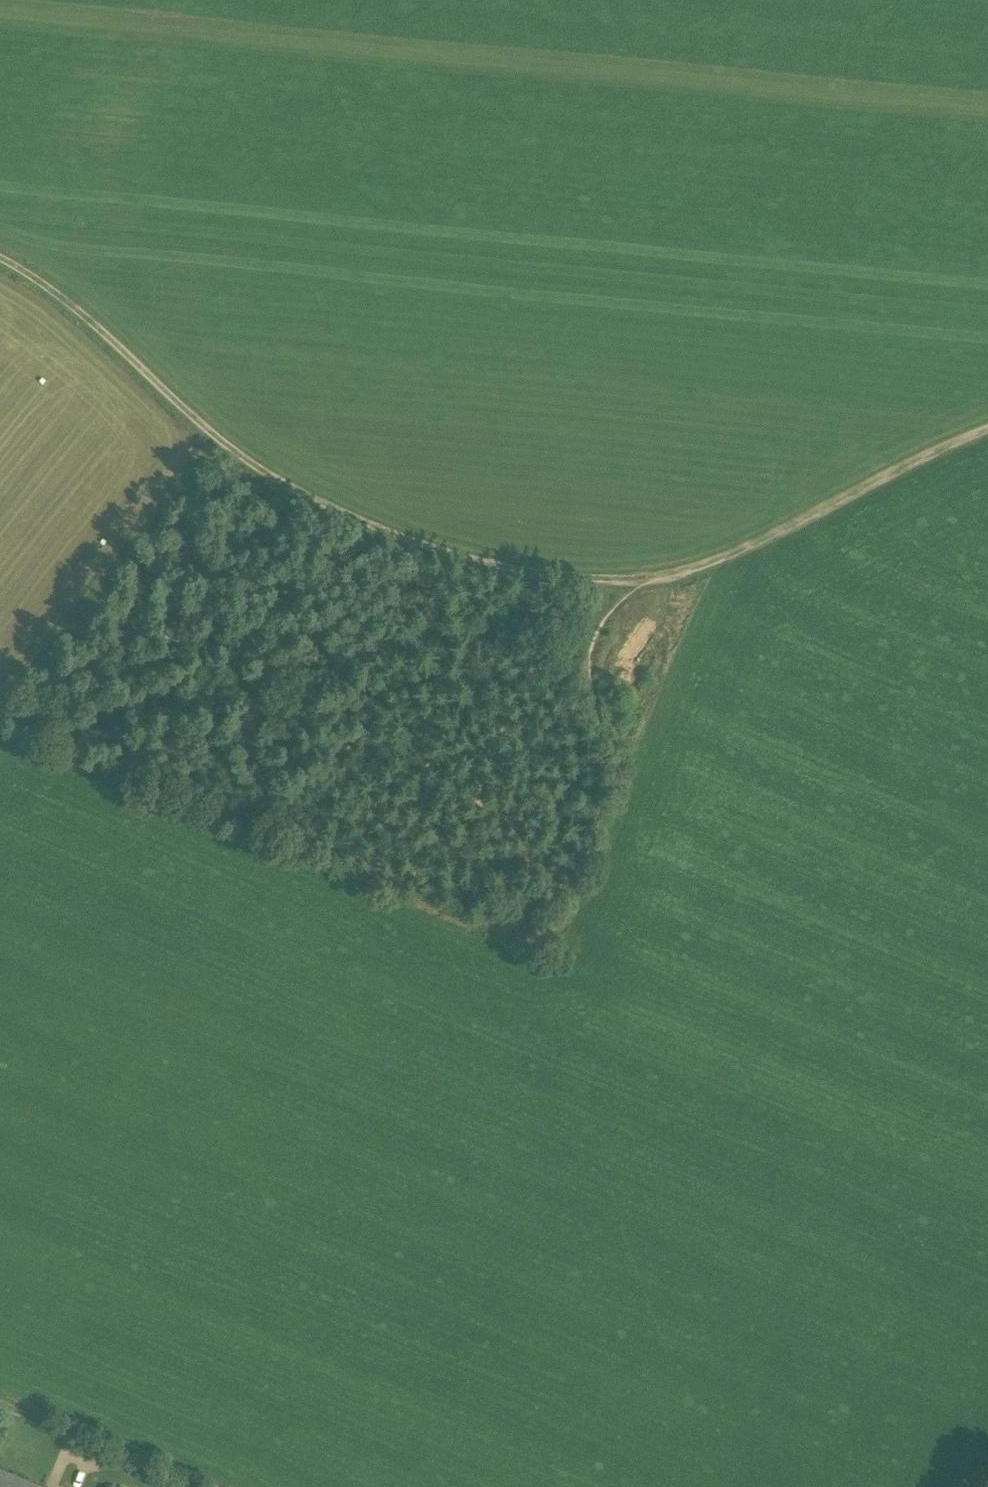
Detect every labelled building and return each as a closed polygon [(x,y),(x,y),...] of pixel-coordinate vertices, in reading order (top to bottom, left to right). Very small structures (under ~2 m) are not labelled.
[(0,1471),(0,1486),(39,1486),(0,1471)]
